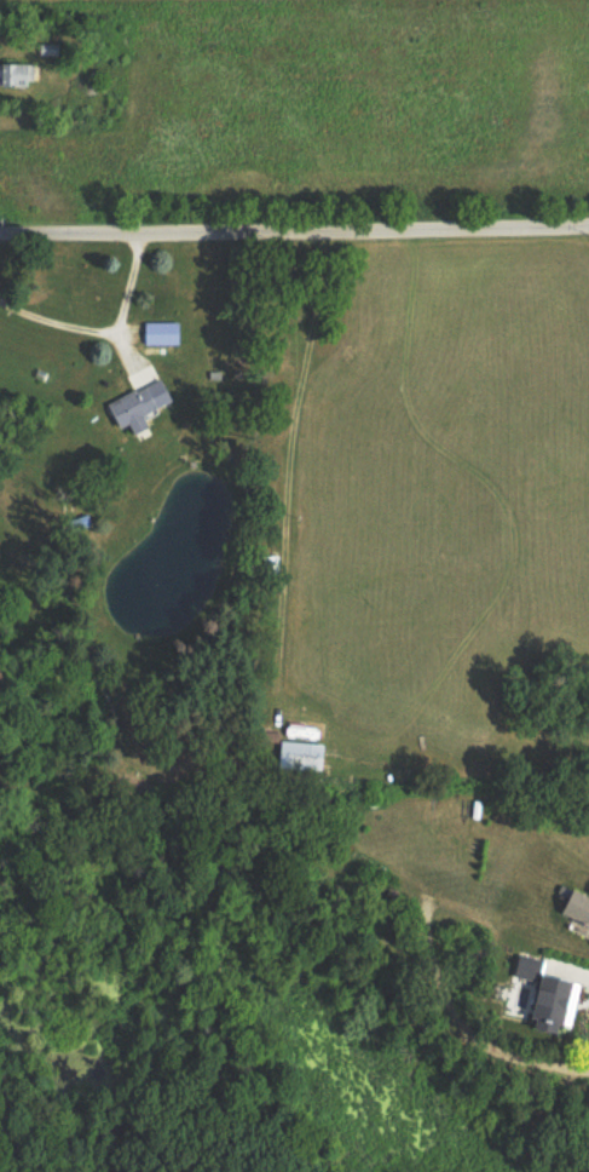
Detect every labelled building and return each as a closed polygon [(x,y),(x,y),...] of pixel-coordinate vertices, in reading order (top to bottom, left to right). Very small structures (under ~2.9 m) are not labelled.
[(34,84),(34,62),(0,61),(0,84),(34,84)] [(176,320),(142,320),(142,342),(176,343),(176,320)] [(104,402),(117,428),(126,423),(130,432),(145,425),(139,412),(168,399),(157,376),(104,402)] [(274,765),(317,769),(319,742),(276,738),(274,765)] [(588,922),(588,896),(563,889),(556,914),(588,922)] [(574,979),(536,973),(537,963),(512,959),(510,974),(532,978),(524,1026),(551,1031),(553,1022),(567,1024),(574,979)]
